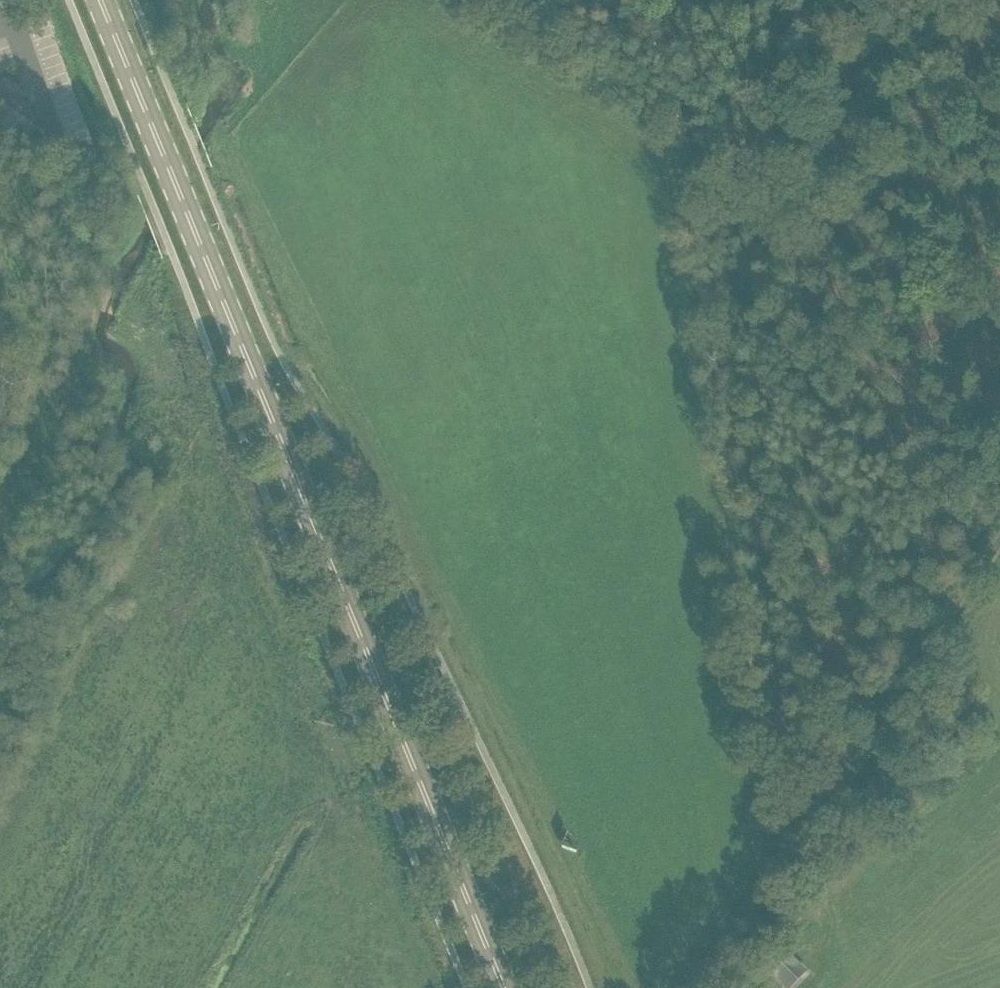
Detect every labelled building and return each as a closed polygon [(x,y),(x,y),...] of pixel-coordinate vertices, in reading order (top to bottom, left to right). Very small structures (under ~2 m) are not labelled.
[(752,962),(774,980),(783,987),(789,987),(804,969),(792,958),(769,940),(752,962)]
